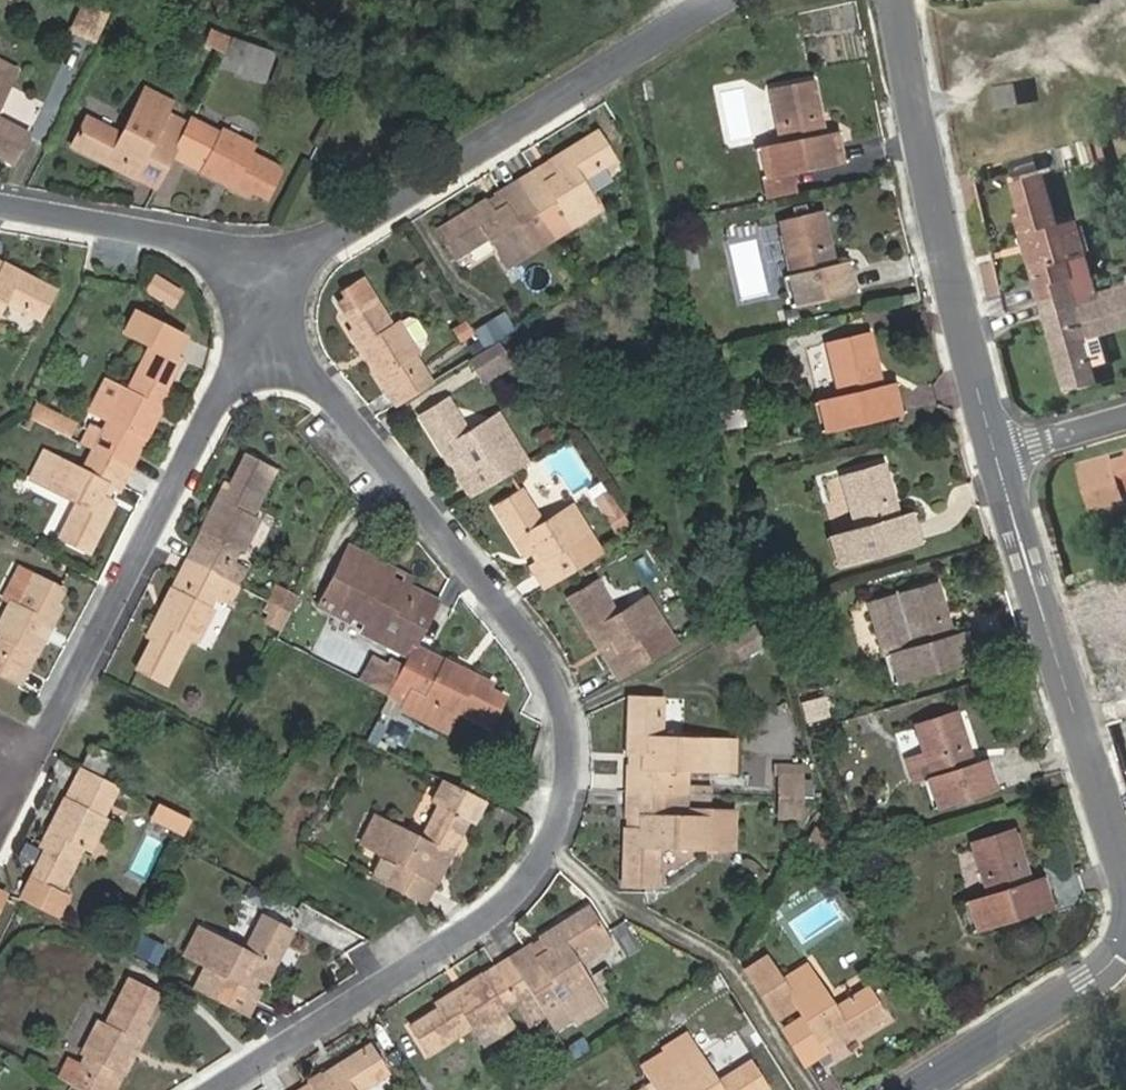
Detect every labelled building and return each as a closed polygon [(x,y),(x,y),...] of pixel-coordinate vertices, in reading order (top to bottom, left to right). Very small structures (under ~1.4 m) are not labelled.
[(100,41),(115,4),(107,0),(85,0),(73,30),(100,41)] [(279,61),(228,42),(215,70),(265,89),(279,61)] [(13,73),(0,66),(0,100),(13,73)] [(991,87),(996,110),(1017,106),(1014,83),(991,87)] [(837,164),(832,136),(810,139),(807,124),(819,122),(812,85),(770,93),(780,145),(761,148),(767,178),(837,164)] [(154,190),(170,158),(173,152),(186,127),(164,115),(170,103),(142,89),(119,135),(84,118),(69,147),(154,190)] [(217,136),(188,122),(186,127),(173,152),(170,158),(247,196),(249,192),(265,200),(279,171),(248,156),(252,147),(220,132),(217,136)] [(14,164),(27,137),(0,124),(0,158),(14,164)] [(538,219),(552,240),(573,228),(599,211),(581,181),(614,161),(598,134),(550,163),(559,178),(546,185),(537,171),(516,183),(538,219)] [(840,134),(832,136),(837,164),(846,162),(840,134)] [(1077,164),(1103,158),(1098,135),(1072,141),(1077,164)] [(767,178),(761,148),(754,150),(758,180),(767,178)] [(550,163),(537,171),(546,185),(559,178),(550,163)] [(1040,301),(1089,287),(1085,276),(1069,279),(1064,261),(1082,257),(1074,226),(1056,231),(1041,179),(1014,187),(1023,218),(1017,220),(1040,301)] [(506,269),(552,240),(538,219),(516,183),(494,197),(503,213),(492,220),(483,204),(435,233),(453,261),(487,240),(506,269)] [(494,197),(483,204),(492,220),(503,213),(494,197)] [(850,296),(843,265),(823,270),(818,254),(828,251),(821,215),(780,224),(792,276),(788,277),(796,309),(850,296)] [(729,244),(742,301),(769,295),(756,238),(729,244)] [(850,263),(843,265),(850,296),(858,294),(850,263)] [(3,304),(37,321),(51,292),(2,268),(0,273),(0,309),(3,304)] [(178,308),(188,289),(156,272),(146,291),(178,308)] [(796,309),(788,277),(782,279),(789,310),(796,309)] [(1125,331),(1125,299),(1095,308),(1089,287),(1040,301),(1045,318),(1059,314),(1064,330),(1049,334),(1066,394),(1095,386),(1082,343),(1094,340),(1125,331)] [(406,398),(428,385),(410,356),(415,353),(398,327),(391,331),(372,300),(344,317),(353,332),(348,334),(393,407),(406,398)] [(489,345),(518,327),(507,310),(478,329),(489,345)] [(821,404),(827,431),(903,413),(897,385),(870,392),(866,377),(877,374),(868,338),(828,347),(840,399),(821,404)] [(1106,383),(1094,340),(1082,343),(1095,386),(1106,383)] [(495,343),(467,361),(479,380),(507,362),(495,343)] [(109,425),(95,452),(130,469),(160,409),(169,394),(163,392),(178,363),(151,348),(128,392),(122,389),(115,401),(104,421),(109,425)] [(718,400),(725,430),(750,424),(742,394),(718,400)] [(38,401),(30,418),(73,438),(81,422),(38,401)] [(438,449),(466,433),(447,402),(420,420),(438,449)] [(820,433),(827,431),(821,404),(814,405),(820,433)] [(467,435),(466,433),(438,449),(446,462),(449,467),(455,463),(462,459),(467,466),(471,471),(457,480),(468,498),(511,474),(526,464),(496,418),(467,435)] [(59,542),(87,556),(112,506),(97,499),(104,486),(119,493),(130,469),(95,452),(83,475),(59,463),(46,490),(78,506),(59,542)] [(187,563),(218,579),(221,581),(224,575),(236,552),(240,554),(256,524),(249,520),(273,473),(245,459),(230,489),(226,487),(187,563)] [(462,459),(455,463),(449,467),(457,480),(471,471),(467,466),(462,459)] [(1114,463),(1122,489),(1125,488),(1125,459),(1114,463)] [(916,546),(908,516),(887,521),(883,505),(892,503),(882,467),(842,478),(856,530),(853,531),(861,562),(916,546)] [(97,499),(112,506),(119,493),(104,486),(97,499)] [(603,490),(588,499),(611,535),(626,526),(603,490)] [(542,589),(599,554),(570,508),(540,525),(520,493),(494,510),(522,557),(536,549),(544,561),(530,569),(542,589)] [(913,514),(908,516),(916,546),(923,544),(913,514)] [(861,562),(853,531),(846,533),(853,564),(861,562)] [(536,549),(522,557),(530,569),(544,561),(536,549)] [(347,550),(344,555),(361,564),(391,579),(393,573),(347,550)] [(361,564),(344,555),(341,562),(356,571),(361,564)] [(356,571),(341,562),(326,590),(357,606),(354,612),(367,619),(363,626),(359,634),(403,656),(412,636),(419,640),(437,603),(406,588),(399,584),(391,579),(361,564),(356,571)] [(162,613),(146,642),(149,644),(135,671),(163,686),(187,641),(194,644),(209,614),(206,612),(221,581),(218,579),(187,563),(162,613)] [(20,688),(59,612),(55,609),(62,593),(17,569),(1,602),(15,609),(2,640),(8,644),(0,662),(0,678),(20,688)] [(399,584),(406,588),(409,581),(401,577),(399,584)] [(279,582),(260,618),(282,630),(301,594),(279,582)] [(617,681),(673,646),(644,599),(614,616),(594,584),(568,600),(597,648),(610,640),(618,654),(605,662),(617,681)] [(935,585),(868,604),(883,658),(884,658),(892,656),(900,684),(968,663),(960,634),(950,637),(936,641),(932,625),(945,621),(935,585)] [(357,606),(326,590),(315,610),(347,626),(350,620),(354,612),(357,606)] [(350,620),(363,626),(367,619),(354,612),(350,620)] [(950,637),(945,621),(932,625),(936,641),(950,637)] [(754,630),(729,645),(740,662),(765,648),(754,630)] [(967,632),(960,634),(968,663),(975,661),(967,632)] [(610,640),(597,648),(605,662),(618,654),(610,640)] [(415,648),(396,685),(425,700),(424,703),(455,720),(459,712),(489,727),(503,699),(487,691),(490,687),(415,648)] [(892,656),(884,658),(892,686),(900,684),(892,656)] [(661,702),(630,702),(629,756),(645,756),(644,771),(628,770),(627,795),(669,796),(686,797),(686,788),(686,773),(733,774),(734,742),(660,740),(661,702)] [(992,793),(982,763),(972,767),(961,770),(957,756),(967,752),(956,717),(917,729),(925,757),(932,780),(929,781),(938,810),(992,793)] [(81,768),(100,777),(109,758),(91,748),(81,768)] [(972,767),(967,752),(957,756),(961,770),(972,767)] [(645,756),(629,756),(628,770),(644,771),(645,756)] [(925,757),(906,762),(912,782),(922,779),(932,812),(938,810),(929,781),(932,780),(925,757)] [(989,761),(982,763),(992,793),(998,791),(989,761)] [(803,768),(774,767),(773,776),(779,777),(779,799),(802,799),(803,768)] [(19,902),(56,920),(66,900),(58,896),(82,850),(95,857),(125,796),(79,773),(40,849),(45,852),(19,902)] [(383,861),(374,880),(425,907),(438,882),(420,872),(427,861),(444,870),(467,823),(471,826),(482,805),(441,784),(429,804),(435,807),(419,840),(374,817),(359,845),(398,865),(397,869),(383,861)] [(686,788),(686,797),(709,798),(709,788),(686,788)] [(655,891),(656,853),(733,852),(733,815),(711,814),(711,823),(668,822),(668,813),(669,796),(627,795),(626,821),(643,821),(642,836),(626,835),(624,890),(655,891)] [(686,797),(669,796),(668,813),(685,814),(686,801),(686,797)] [(779,799),(778,820),(801,820),(802,799),(779,799)] [(187,834),(194,815),(160,802),(153,822),(187,834)] [(711,823),(711,814),(685,814),(668,813),(668,822),(711,823)] [(643,821),(626,821),(626,835),(642,836),(643,821)] [(813,827),(809,849),(827,852),(830,830),(813,827)] [(1047,911),(1037,881),(1017,887),(1013,872),(1024,868),(1011,833),(971,845),(988,896),(968,902),(978,932),(1047,911)] [(420,872),(438,882),(444,870),(427,861),(420,872)] [(1045,879),(1037,881),(1047,911),(1054,908),(1045,879)] [(978,932),(968,902),(962,904),(972,934),(978,932)] [(532,947),(510,961),(532,995),(556,1033),(577,1019),(603,1003),(580,967),(574,957),(607,936),(590,911),(542,942),(549,953),(539,960),(532,947)] [(210,998),(248,1018),(259,995),(244,987),(251,974),(266,983),(290,935),(262,919),(245,954),(198,931),(183,959),(221,977),(210,998)] [(613,946),(607,936),(574,957),(580,967),(613,946)] [(532,995),(510,961),(434,1009),(437,1014),(411,1031),(427,1056),(469,1029),(474,1037),(504,1018),(502,1013),(532,995)] [(840,1047),(886,1018),(870,991),(837,1012),(809,969),(783,986),(770,964),(746,978),(777,1027),(800,1012),(806,1023),(783,1036),(804,1070),(827,1055),(819,1041),(832,1033),(840,1047)] [(259,995),(266,983),(251,974),(244,987),(259,995)] [(72,1088),(76,1089),(116,1089),(148,1028),(143,1025),(157,996),(129,982),(106,1028),(98,1025),(81,1058),(85,1060),(72,1088)] [(606,1008),(603,1003),(577,1019),(581,1024),(606,1008)] [(827,1055),(840,1047),(832,1033),(819,1041),(827,1055)] [(753,1065),(721,1086),(692,1042),(644,1071),(656,1089),(769,1089),(753,1065)] [(387,1078),(370,1049),(323,1079),(331,1089),(368,1089),(387,1078)] [(323,1079),(311,1087),(313,1089),(331,1089),(323,1079)]
